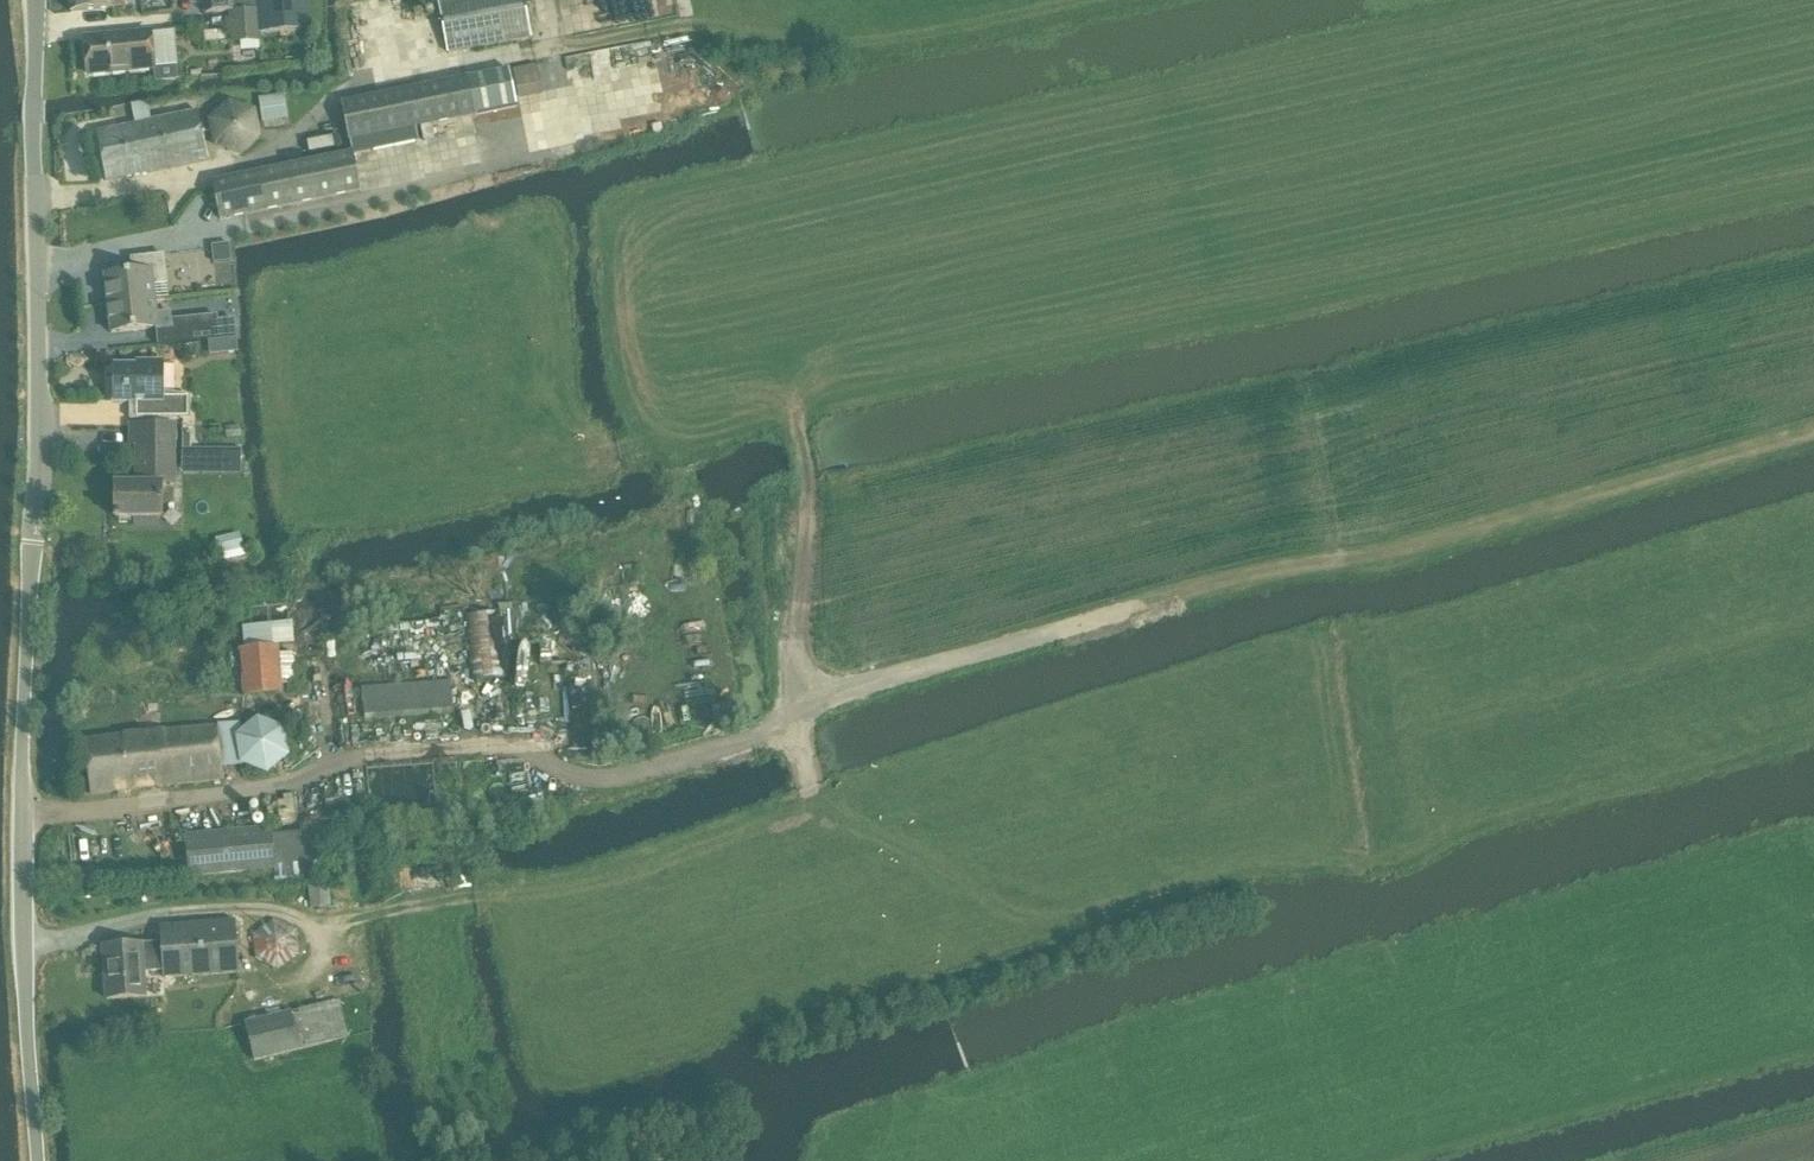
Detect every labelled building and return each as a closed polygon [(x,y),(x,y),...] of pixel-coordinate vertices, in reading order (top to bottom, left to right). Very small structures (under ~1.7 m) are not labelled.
[(123,0),(70,0),(71,13),(114,9),(114,8),(124,7),(123,0)] [(205,15),(229,13),(232,47),(261,44),(260,35),(309,31),(307,0),(204,0),(205,15)] [(531,40),(524,0),(437,0),(447,56),(531,40)] [(88,75),(154,69),(151,34),(85,40),(88,75)] [(176,67),(154,69),(156,83),(177,81),(176,67)] [(509,71),(468,80),(475,115),(475,116),(517,107),(509,71)] [(467,77),(407,90),(415,127),(414,127),(415,129),(476,117),(475,116),(475,115),(468,80),(467,77)] [(407,90),(342,103),(352,153),(352,154),(417,141),(415,129),(414,127),(415,127),(407,90)] [(263,124),(288,120),(284,96),(259,99),(263,124)] [(208,162),(198,113),(151,122),(147,102),(132,105),(136,125),(96,133),(106,182),(208,162)] [(261,138),(256,111),(228,102),(207,121),(213,149),(241,157),(261,138)] [(352,153),(213,182),(221,220),(360,191),(352,154),(352,153)] [(133,274),(105,277),(109,306),(155,300),(154,286),(167,284),(164,256),(131,260),(133,274)] [(109,310),(108,312),(109,320),(111,322),(112,334),(157,329),(157,330),(159,346),(236,338),(234,321),(217,323),(217,317),(171,322),(170,313),(157,315),(155,300),(109,306),(109,310)] [(138,368),(115,368),(115,404),(130,404),(131,421),(190,420),(190,398),(163,393),(163,364),(138,364),(138,368)] [(162,486),(175,486),(175,426),(130,426),(130,447),(137,447),(136,485),(115,485),(115,520),(119,520),(119,524),(133,523),(133,519),(162,519),(162,486)] [(182,475),(241,475),(241,450),(182,450),(182,475)] [(277,647),(240,650),(244,698),(281,695),(281,686),(295,685),(292,654),(278,656),(277,647)] [(364,722),(452,716),(450,682),(362,688),(364,722)] [(289,759),(284,729),(258,719),(235,737),(240,766),(267,777),(289,759)] [(91,795),(223,780),(218,727),(86,741),(91,795)] [(320,833),(272,837),(271,828),(186,835),(189,878),(274,870),(274,880),(324,876),(320,833)] [(163,978),(239,973),(235,922),(160,927),(161,944),(103,948),(107,1000),(145,997),(143,973),(163,971),(163,978)] [(254,1061),(346,1038),(337,1001),(245,1024),(254,1061)]
